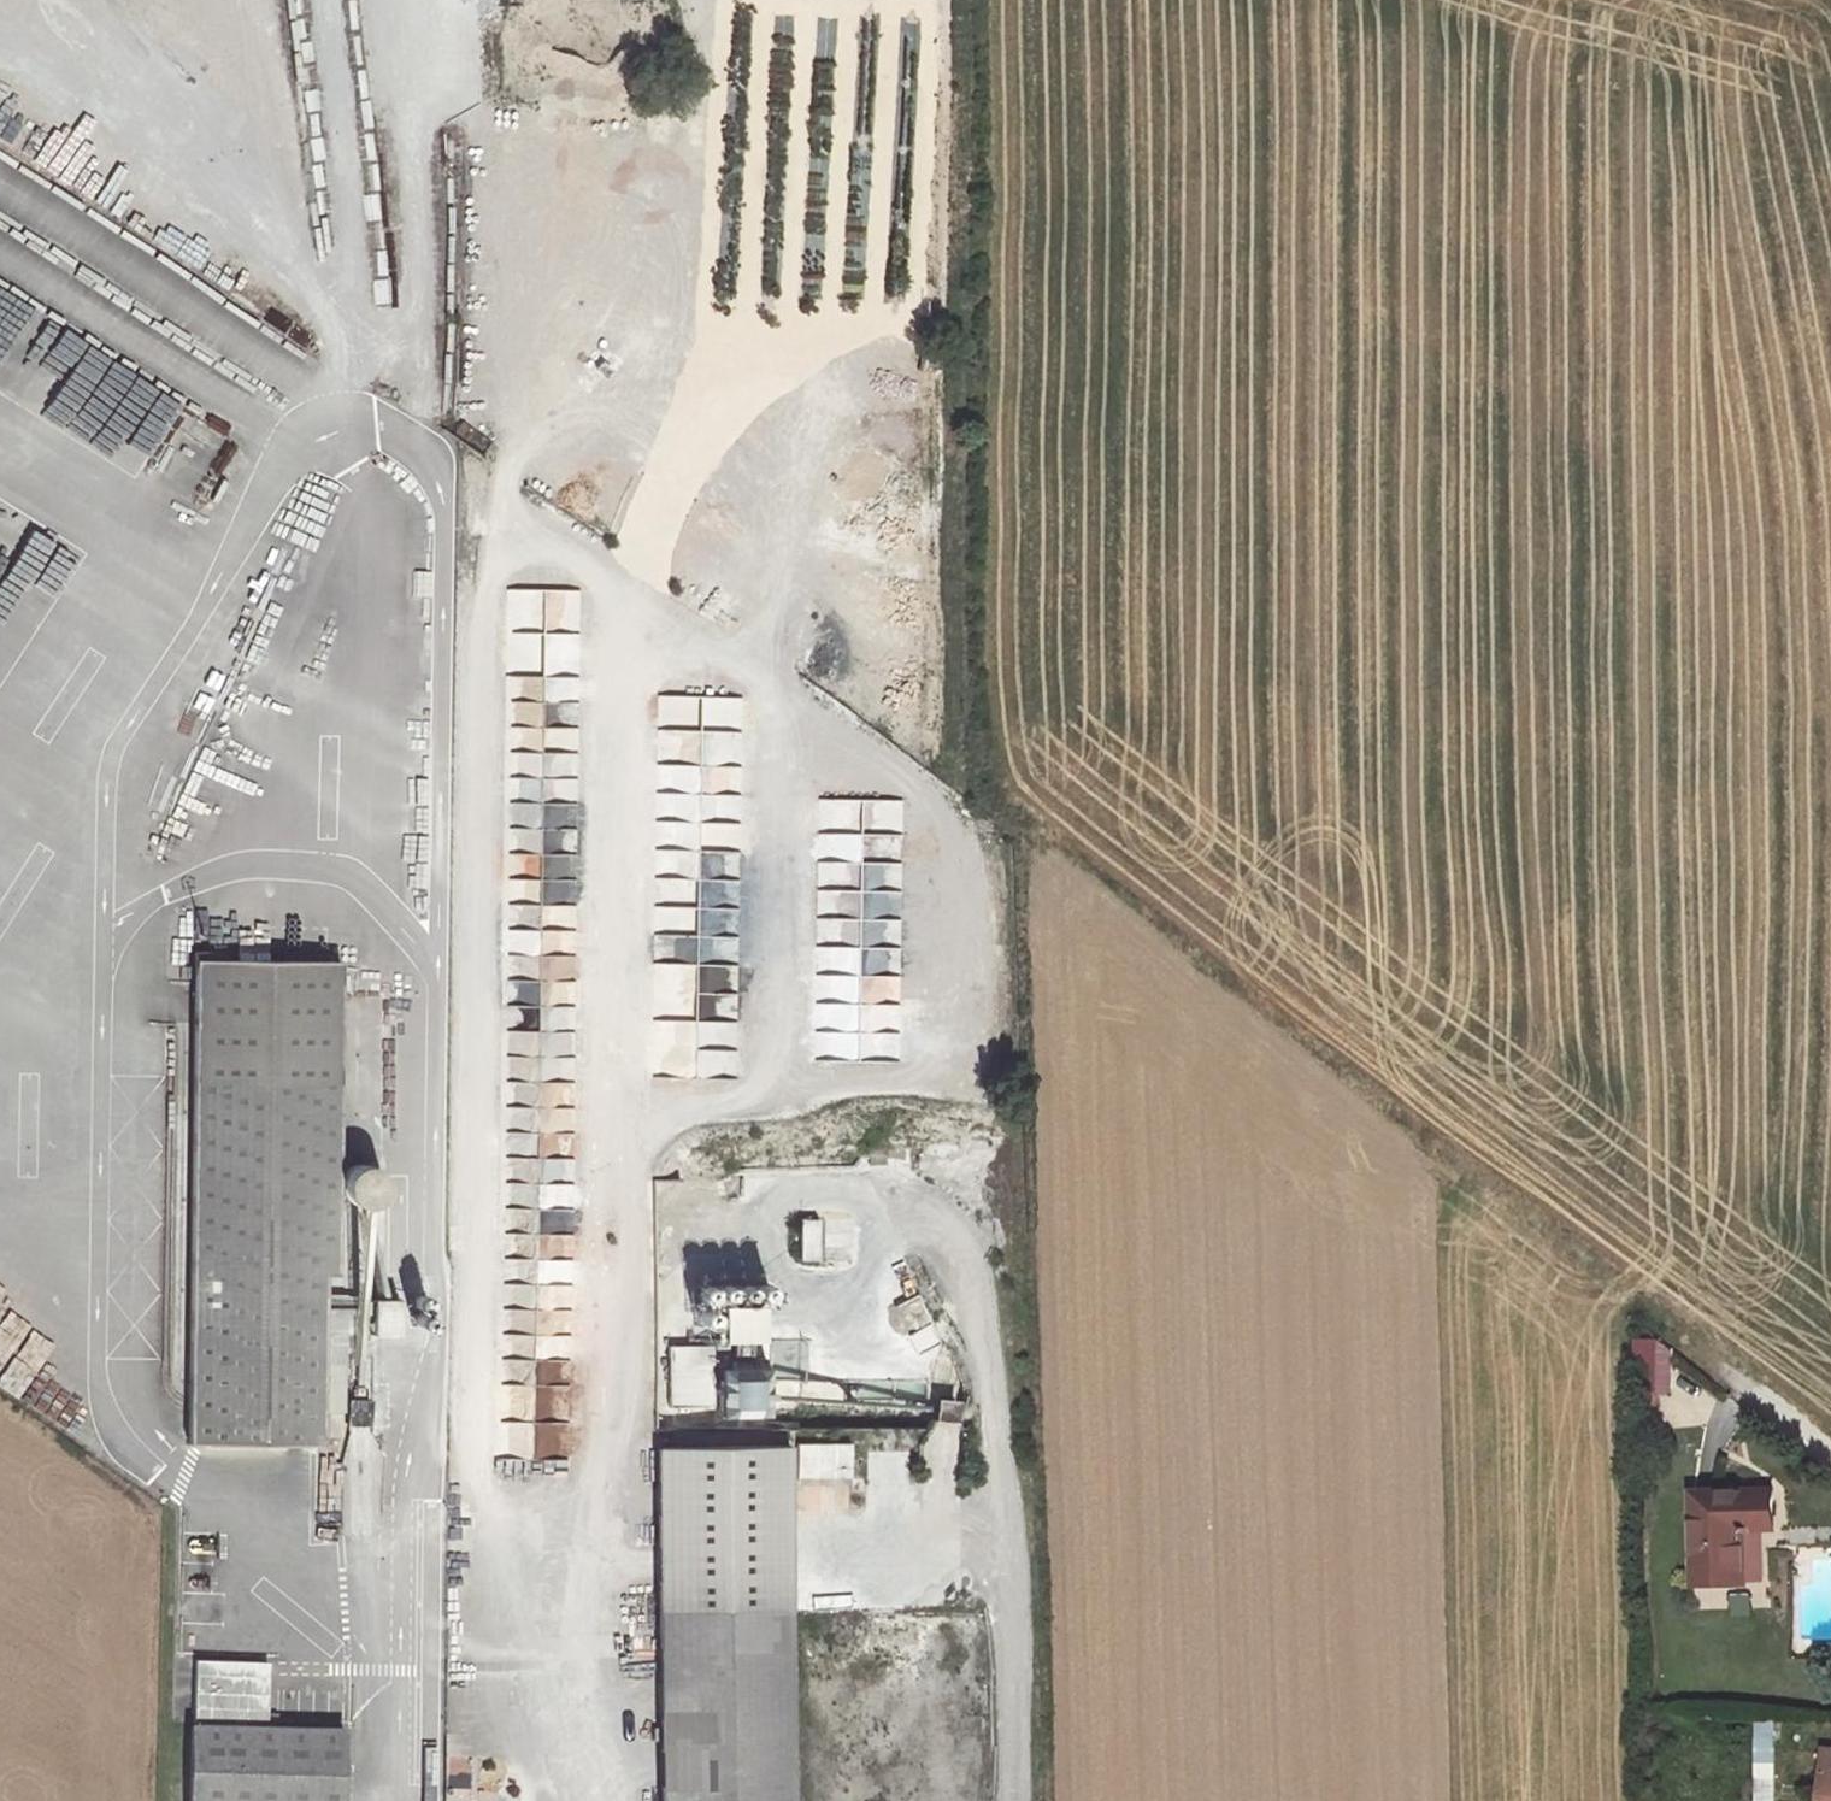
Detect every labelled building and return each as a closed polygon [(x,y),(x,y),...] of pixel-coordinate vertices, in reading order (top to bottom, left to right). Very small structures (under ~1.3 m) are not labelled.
[(225,946),(188,946),(184,1439),(317,1441),(317,1407),(338,1407),(340,1291),(319,1291),(319,1270),(334,1270),(339,956),(225,955),(225,946)] [(358,1165),(353,1166),(351,1167),(344,1172),(341,1176),(339,1181),(339,1189),(341,1196),(346,1202),(350,1205),(358,1207),(366,1206),(373,1202),(378,1196),(380,1189),(380,1184),(379,1178),(375,1172),(369,1167),(358,1165)] [(1635,1345),(1636,1390),(1670,1389),(1668,1345),(1635,1345)] [(341,1412),(327,1412),(327,1436),(341,1436),(341,1412)] [(673,1761),(674,1789),(674,1800),(795,1800),(789,1445),(663,1447),(673,1761)] [(1781,1488),(1690,1491),(1691,1585),(1763,1584),(1762,1533),(1781,1533),(1781,1488)] [(181,1738),(180,1800),(335,1800),(337,1742),(181,1738)] [(1827,1748),(1821,1800),(1830,1800),(1830,1748),(1827,1748)]
